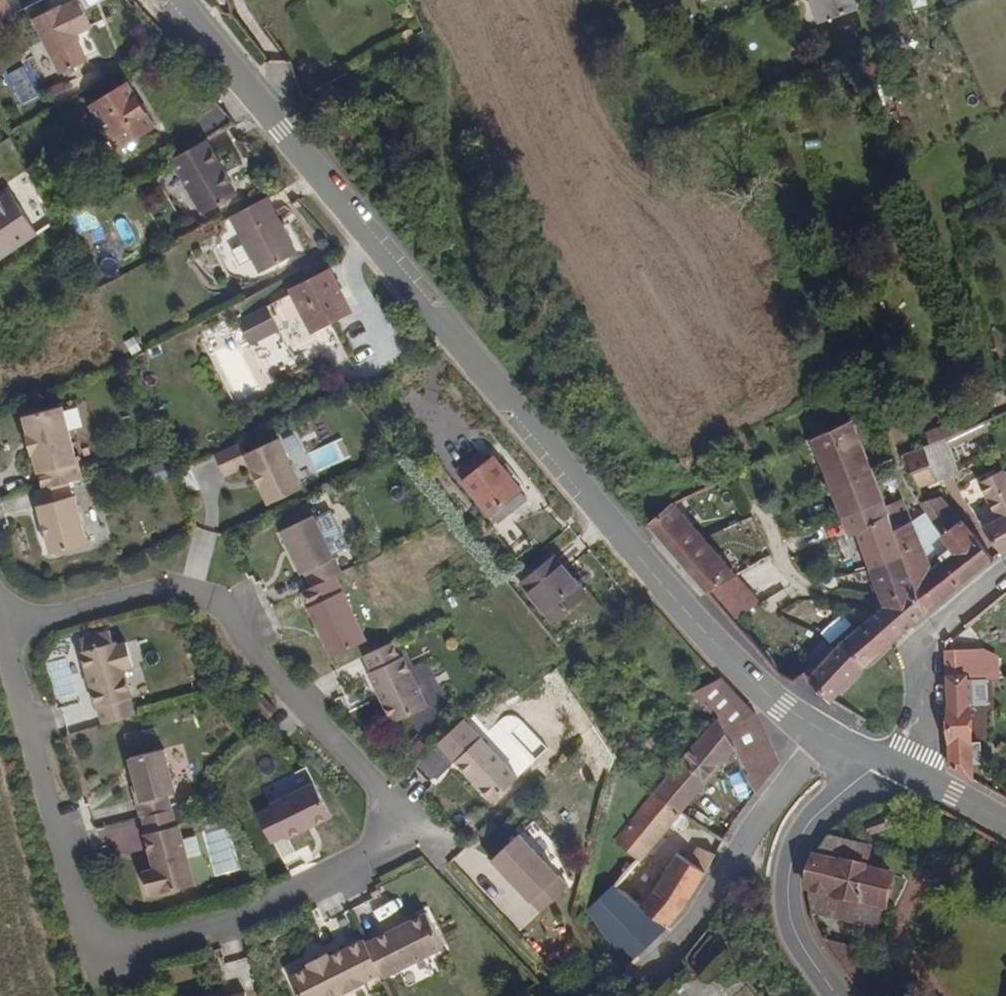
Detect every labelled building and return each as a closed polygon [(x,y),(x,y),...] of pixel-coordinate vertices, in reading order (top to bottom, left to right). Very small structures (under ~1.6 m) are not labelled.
[(11,12),(5,0),(0,0),(0,17),(11,12)] [(77,0),(51,0),(55,7),(30,20),(57,72),(86,58),(74,35),(90,27),(77,0)] [(817,23),(854,10),(851,0),(808,0),(817,23)] [(318,85),(307,69),(297,76),(308,91),(318,85)] [(152,126),(126,82),(90,103),(116,147),(152,126)] [(25,135),(20,125),(9,131),(15,141),(25,135)] [(235,193),(204,137),(170,157),(201,212),(235,193)] [(38,231),(10,191),(0,197),(0,258),(38,231)] [(296,252),(264,195),(228,214),(260,272),(296,252)] [(351,307),(329,267),(290,287),(291,290),(302,310),(311,328),(351,307)] [(302,310),(291,290),(268,302),(279,323),(302,310)] [(277,324),(266,303),(237,318),(248,339),(277,324)] [(80,476),(59,405),(20,416),(25,433),(22,434),(28,454),(31,453),(41,487),(65,481),(80,476)] [(830,465),(836,483),(869,469),(850,419),(809,438),(815,453),(818,452),(830,465)] [(913,450),(948,436),(966,428),(964,422),(939,431),(938,427),(921,434),(924,441),(911,446),(913,450)] [(951,443),(984,430),(981,422),(966,428),(948,436),(951,443)] [(299,486),(276,435),(243,451),(238,439),(212,451),(222,473),(247,461),(266,501),(299,486)] [(951,443),(948,436),(913,450),(904,454),(908,466),(917,489),(962,472),(951,443)] [(463,480),(488,461),(479,449),(453,469),(463,480)] [(836,483),(830,465),(818,452),(815,453),(828,485),(836,483)] [(908,466),(904,454),(898,457),(903,468),(908,466)] [(519,489),(493,457),(488,461),(463,480),(489,512),(519,489)] [(878,495),(869,469),(836,483),(828,485),(839,512),(878,495)] [(1001,469),(980,480),(998,518),(1005,514),(1005,478),(1001,469)] [(85,543),(72,494),(69,495),(65,481),(41,487),(34,489),(38,503),(35,504),(49,553),(85,543)] [(496,520),(525,497),(519,489),(489,512),(496,520)] [(693,494),(675,502),(673,504),(732,572),(750,561),(725,531),(693,494)] [(829,699),(867,661),(922,612),(883,507),(878,495),(839,512),(847,534),(854,532),(868,568),(880,604),(830,650),(811,671),(805,676),(829,699)] [(973,530),(939,496),(919,501),(925,512),(909,523),(900,501),(883,507),(922,612),(991,555),(973,530)] [(732,572),(673,504),(648,525),(704,590),(732,572)] [(348,552),(327,508),(312,516),(333,559),(348,552)] [(1005,545),(1005,514),(998,518),(983,526),(999,549),(1005,545)] [(333,559),(312,516),(280,531),(301,574),(304,573),(310,587),(334,576),(340,573),(333,559)] [(568,587),(573,582),(551,555),(517,582),(548,621),(577,598),(568,587)] [(785,623),(750,561),(732,572),(704,590),(776,672),(793,681),(802,673),(805,676),(811,671),(798,649),(785,623)] [(366,641),(334,576),(310,587),(301,591),(309,606),(307,607),(331,657),(366,641)] [(583,593),(573,582),(568,587),(577,598),(583,593)] [(811,671),(830,650),(822,636),(798,649),(811,671)] [(126,695),(118,668),(127,665),(120,641),(110,644),(109,640),(75,650),(97,723),(129,713),(124,696),(126,695)] [(424,706),(411,677),(401,656),(397,658),(390,642),(363,654),(370,670),(367,672),(375,691),(377,690),(381,698),(380,699),(390,721),(424,706)] [(970,779),(967,678),(964,678),(964,652),(945,652),(947,711),(949,767),(970,779)] [(753,711),(720,677),(698,691),(717,714),(728,732),(753,711)] [(271,707),(256,691),(247,699),(263,715),(271,707)] [(696,739),(716,716),(705,708),(685,731),(696,739)] [(779,759),(753,711),(728,732),(735,746),(759,787),(779,759)] [(681,811),(735,746),(728,732),(717,714),(716,716),(696,739),(653,788),(681,811)] [(518,780),(477,736),(463,721),(437,745),(477,788),(492,804),(518,780)] [(669,739),(660,726),(646,737),(651,744),(659,738),(664,743),(669,739)] [(188,775),(178,741),(124,757),(131,781),(127,783),(133,799),(136,798),(141,813),(166,806),(173,804),(169,789),(171,788),(169,780),(188,775)] [(327,817),(311,783),(266,804),(268,808),(255,815),(269,842),(282,836),(283,838),(327,817)] [(681,811),(653,788),(614,837),(636,858),(639,856),(681,811)] [(191,881),(174,821),(172,822),(166,806),(141,813),(138,814),(142,830),(139,831),(150,866),(138,870),(145,891),(156,887),(157,891),(191,881)] [(565,880),(515,828),(488,854),(538,906),(565,880)] [(882,907),(890,874),(865,867),(870,848),(827,836),(816,852),(809,875),(808,889),(882,907)] [(711,870),(718,849),(699,844),(690,859),(711,870)] [(684,911),(711,870),(690,859),(677,851),(653,889),(684,911)] [(635,911),(610,885),(582,912),(631,963),(659,937),(635,911)] [(653,889),(650,894),(640,906),(638,908),(635,911),(659,937),(676,921),(684,911),(653,889)] [(882,907),(808,889),(807,899),(810,914),(877,930),(882,907)] [(378,973),(441,942),(423,910),(362,940),(376,969),(378,973)] [(376,969),(362,940),(360,935),(324,952),(323,949),(302,958),(304,962),(284,971),(296,995),(320,995),(339,987),(340,989),(362,979),(361,977),(376,969)]
